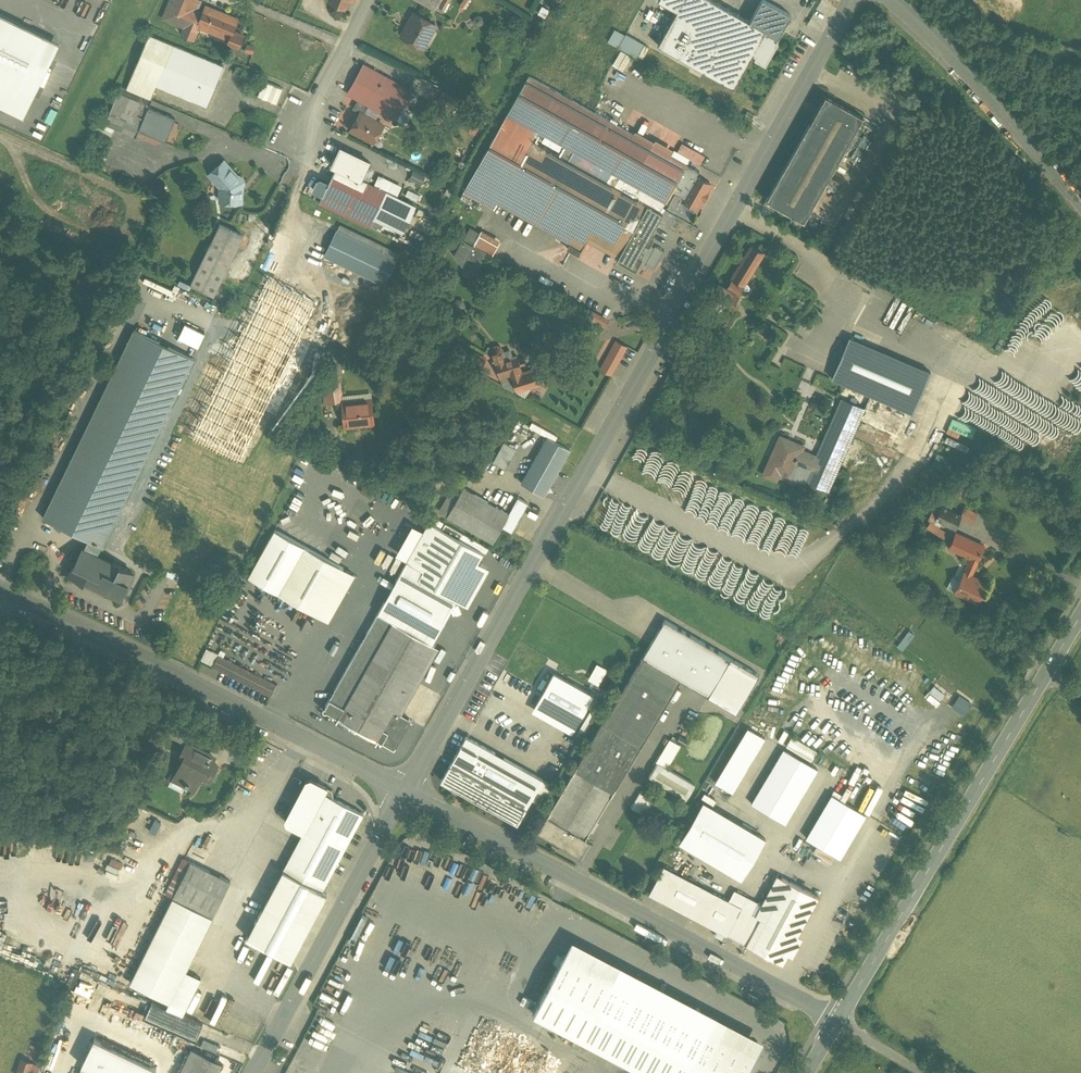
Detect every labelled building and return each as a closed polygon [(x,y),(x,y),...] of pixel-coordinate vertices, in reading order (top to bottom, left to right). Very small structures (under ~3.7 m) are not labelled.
[(164,18),(197,31),(199,27),(198,26),(204,13),(203,13),(193,9),(197,0),(171,0),(164,18)] [(331,3),(345,9),(349,0),(332,0),(331,3)] [(435,9),(440,0),(418,0),(435,9)] [(712,0),(658,0),(677,11),(658,45),(734,88),(754,54),(767,31),(751,21),(712,0)] [(764,0),(763,0),(751,21),(767,31),(754,54),(756,56),(755,58),(766,65),(779,42),(777,41),(792,15),(764,0)] [(238,19),(211,8),(209,13),(204,11),(203,13),(204,13),(198,26),(199,27),(230,39),(228,43),(239,47),(244,36),(233,31),(238,19)] [(436,25),(414,13),(401,36),(423,48),(436,25)] [(625,35),(617,31),(611,42),(618,47),(625,35)] [(174,45),(149,34),(127,88),(141,94),(152,99),(158,85),(157,85),(174,45)] [(644,44),(627,34),(619,48),(636,57),(644,44)] [(225,66),(174,45),(157,85),(158,85),(208,106),(225,66)] [(412,92),(364,65),(348,93),(358,99),(369,106),(396,120),(412,92)] [(459,82),(439,73),(436,80),(455,89),(459,82)] [(688,165),(529,76),(464,192),(495,209),(498,203),(570,244),(571,251),(575,253),(581,251),(587,240),(593,244),(596,240),(620,254),(648,205),(663,214),(665,209),(663,207),(666,202),(667,203),(688,165)] [(264,81),(260,97),(280,102),(284,86),(264,81)] [(447,123),(461,97),(445,89),(431,114),(447,123)] [(138,101),(119,93),(106,123),(136,136),(139,130),(149,107),(137,103),(138,101)] [(152,99),(141,94),(138,101),(137,103),(149,107),(152,99)] [(826,95),(766,200),(777,206),(794,216),(804,222),(864,117),(826,95)] [(369,106),(358,99),(353,109),(360,113),(360,112),(364,115),(369,106)] [(176,119),(149,107),(139,130),(166,142),(176,119)] [(484,116),(472,108),(468,115),(471,117),(467,124),(476,130),(484,116)] [(754,115),(747,111),(745,116),(751,120),(754,115)] [(364,115),(360,112),(360,113),(351,130),(374,142),(380,132),(377,130),(375,126),(377,122),(364,115)] [(238,176),(224,161),(210,174),(221,187),(221,201),(242,201),(242,185),(244,183),(244,181),(240,176),(238,176)] [(387,192),(337,167),(324,193),(354,208),(374,218),(387,192)] [(412,179),(424,184),(428,175),(415,171),(412,179)] [(697,176),(683,200),(697,208),(703,199),(705,200),(708,195),(705,194),(711,184),(697,176)] [(777,206),(766,200),(763,206),(774,212),(777,206)] [(620,254),(617,260),(634,270),(637,269),(643,258),(642,256),(640,254),(646,244),(648,246),(650,245),(654,238),(654,235),(652,234),(663,214),(648,205),(620,254)] [(374,218),(354,208),(349,217),(370,227),(374,218)] [(698,227),(677,215),(669,228),(691,241),(693,240),(699,230),(698,227)] [(804,222),(794,216),(791,221),(801,227),(804,222)] [(244,236),(220,224),(219,225),(220,225),(191,283),(214,294),(243,236),(244,236)] [(400,254),(340,225),(325,256),(385,285),(400,254)] [(443,232),(438,235),(442,243),(447,240),(443,232)] [(496,250),(476,239),(473,245),(486,253),(493,256),(496,250)] [(463,241),(455,255),(465,260),(473,246),(463,241)] [(465,260),(462,265),(466,267),(468,265),(477,270),(486,253),(473,245),(473,246),(465,260)] [(752,247),(732,279),(743,286),(763,254),(752,247)] [(738,295),(719,283),(712,294),(713,295),(699,319),(710,327),(716,318),(725,324),(730,317),(725,314),(730,306),(731,306),(738,295)] [(135,329),(101,400),(160,429),(194,358),(135,329)] [(932,374),(850,339),(832,381),(913,416),(932,374)] [(486,359),(455,341),(451,349),(482,367),(486,359)] [(617,341),(601,369),(612,375),(628,346),(617,341)] [(510,350),(503,352),(502,349),(501,347),(498,346),(495,347),(493,349),(493,352),(494,358),(493,358),(493,360),(495,359),(501,380),(511,376),(523,373),(523,372),(521,365),(526,364),(524,358),(519,360),(518,356),(512,357),(510,350)] [(340,363),(325,365),(327,382),(342,380),(340,363)] [(523,373),(511,376),(512,380),(503,383),(503,386),(513,391),(517,390),(517,391),(539,384),(534,369),(523,372),(523,373)] [(533,386),(532,393),(545,395),(547,384),(542,384),(542,387),(533,386)] [(841,398),(816,455),(815,457),(809,470),(805,480),(829,491),(859,421),(865,409),(841,398)] [(160,429),(101,400),(43,518),(90,540),(85,549),(97,555),(101,546),(103,547),(160,429)] [(373,402),(355,403),(355,401),(342,402),(344,424),(359,422),(360,425),(375,424),(373,402)] [(803,446),(780,436),(764,474),(776,480),(782,468),(792,472),(796,464),(809,470),(815,457),(801,451),(803,446)] [(570,450),(547,437),(521,483),(544,496),(570,450)] [(505,442),(495,464),(508,470),(518,448),(505,442)] [(316,458),(308,453),(305,459),(313,463),(316,458)] [(296,478),(292,488),(297,491),(302,481),(296,478)] [(375,490),(365,485),(361,492),(371,497),(375,490)] [(509,514),(464,488),(447,517),(493,543),(502,527),(512,532),(528,503),(518,498),(509,514)] [(961,515),(943,506),(937,519),(955,527),(961,515)] [(463,533),(446,524),(442,529),(429,522),(378,613),(432,643),(456,600),(468,606),(489,568),(478,562),(483,552),(460,539),(463,533)] [(355,574),(275,529),(248,576),(329,621),(355,574)] [(949,534),(940,529),(937,534),(945,539),(949,534)] [(984,546),(956,533),(949,548),(971,558),(967,566),(973,569),(984,546)] [(105,560),(97,556),(97,555),(85,549),(84,548),(83,549),(82,549),(82,550),(83,550),(78,559),(77,559),(77,560),(78,560),(77,563),(76,562),(75,563),(76,564),(72,573),(71,572),(70,573),(71,574),(71,575),(72,575),(72,574),(80,578),(80,579),(81,579),(81,578),(84,580),(83,581),(84,581),(85,580),(93,584),(92,585),(93,585),(94,584),(101,588),(101,589),(102,590),(102,589),(110,592),(110,594),(111,594),(111,593),(119,597),(119,598),(120,598),(120,597),(121,598),(122,597),(121,596),(125,587),(126,588),(126,587),(127,584),(128,585),(128,584),(127,583),(132,574),(133,575),(133,574),(132,573),(133,572),(132,572),(131,572),(120,567),(121,566),(120,566),(119,566),(115,564),(115,563),(114,563),(113,564),(105,560),(106,559),(105,559),(105,560)] [(973,569),(967,566),(965,572),(964,572),(955,592),(977,602),(978,600),(979,600),(982,593),(981,592),(986,582),(972,575),(974,570),(973,569)] [(432,643),(378,613),(325,706),(324,706),(323,708),(324,711),(325,712),(327,711),(394,750),(396,747),(411,720),(401,714),(439,647),(432,643)] [(759,675),(665,619),(643,657),(681,680),(736,713),(759,675)] [(277,685),(219,654),(213,666),(271,697),(277,685)] [(681,680),(643,657),(604,722),(642,745),(681,680)] [(599,663),(591,679),(601,685),(609,668),(599,663)] [(594,694),(553,672),(531,711),(572,733),(594,694)] [(927,696),(939,705),(948,692),(936,683),(927,696)] [(962,695),(954,706),(966,715),(975,704),(962,695)] [(197,732),(175,721),(168,734),(186,744),(187,743),(190,745),(197,732)] [(604,722),(548,816),(586,839),(642,745),(604,722)] [(766,741),(747,730),(715,784),(733,795),(766,741)] [(524,769),(466,736),(450,765),(507,798),(524,769)] [(790,746),(816,757),(820,748),(794,737),(790,746)] [(671,739),(657,762),(658,763),(667,768),(680,745),(671,739)] [(190,745),(187,743),(186,744),(181,753),(185,755),(175,776),(186,781),(184,785),(187,786),(188,785),(195,789),(201,778),(203,779),(205,779),(206,779),(208,778),(208,777),(211,772),(213,773),(217,765),(212,762),(215,757),(190,745)] [(818,771),(784,750),(751,805),(786,825),(818,771)] [(667,768),(658,763),(649,777),(687,800),(695,785),(667,768)] [(507,798),(450,765),(441,781),(458,790),(458,792),(465,796),(466,795),(518,824),(526,808),(507,798)] [(524,769),(507,798),(526,808),(542,779),(524,769)] [(307,780),(286,819),(287,823),(303,832),(324,793),(332,797),(334,794),(332,789),(311,778),(307,780)] [(653,798),(641,791),(631,808),(643,815),(653,798)] [(303,832),(247,937),(291,960),(327,893),(322,890),(363,814),(332,797),(324,793),(303,832)] [(865,818),(831,797),(805,840),(840,860),(865,818)] [(766,842),(705,805),(680,847),(741,883),(766,842)] [(548,816),(547,816),(540,828),(538,832),(580,857),(588,844),(588,843),(590,841),(548,816)] [(185,858),(167,894),(173,897),(191,861),(185,858)] [(231,881),(191,861),(173,897),(213,917),(231,881)] [(730,901),(664,867),(649,894),(746,945),(761,918),(758,917),(741,908),(747,898),(735,891),(730,901)] [(780,876),(758,917),(761,918),(746,945),(784,965),(791,952),(795,955),(804,938),(799,935),(820,897),(780,876)] [(173,897),(131,982),(170,1002),(213,917),(173,897)] [(130,910),(118,907),(111,933),(123,936),(130,910)] [(533,1013),(648,1072),(749,1072),(765,1043),(571,941),(533,1013)] [(203,1023),(153,1001),(146,1016),(197,1038),(203,1023)] [(328,1010),(320,1006),(317,1011),(325,1016),(328,1010)] [(84,1068),(96,1072),(154,1072),(158,1066),(98,1038),(84,1068)] [(192,1049),(180,1072),(218,1072),(222,1064),(192,1049)] [(34,1055),(21,1051),(15,1068),(28,1072),(34,1055)]
